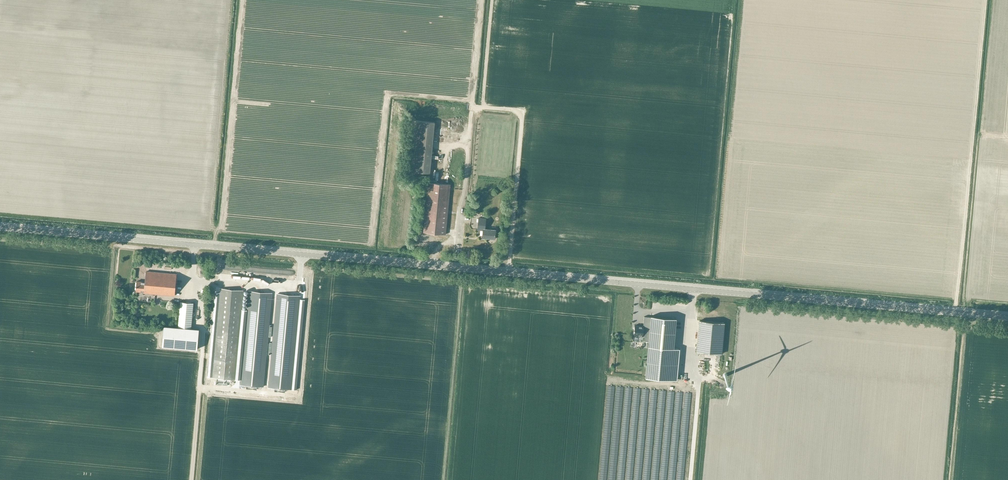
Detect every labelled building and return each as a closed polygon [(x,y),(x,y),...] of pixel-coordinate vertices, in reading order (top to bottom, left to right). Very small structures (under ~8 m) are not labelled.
[(406,171),(430,173),(434,122),(412,120),(406,171)] [(423,232),(446,234),(450,184),(428,182),(423,232)] [(478,218),(477,229),(483,230),(482,238),(495,239),(496,229),(485,228),(485,219),(478,218)] [(144,293),(175,295),(177,274),(147,271),(146,282),(137,281),(136,291),(144,292),(144,293)] [(214,288),(208,377),(213,377),(217,377),(217,381),(231,382),(231,379),(236,379),(244,290),(214,288)] [(242,310),(236,384),(242,385),(248,385),(248,389),(259,390),(259,386),(263,387),(272,293),(250,291),(248,310),(242,310)] [(270,387),(269,387),(274,388),(273,391),(286,392),(286,389),(297,389),(306,296),(278,293),(270,387)] [(179,327),(191,328),(194,303),(181,302),(179,327)] [(634,325),(634,335),(645,336),(644,341),(649,341),(651,317),(644,316),(643,326),(634,325)] [(646,375),(645,377),(677,380),(677,378),(680,349),(673,348),(676,318),(651,316),(651,317),(649,341),(646,372),(646,375)] [(724,323),(711,322),(700,321),(697,352),(722,354),(724,323)] [(199,329),(191,328),(179,327),(164,326),(162,346),(197,349),(199,329)]
